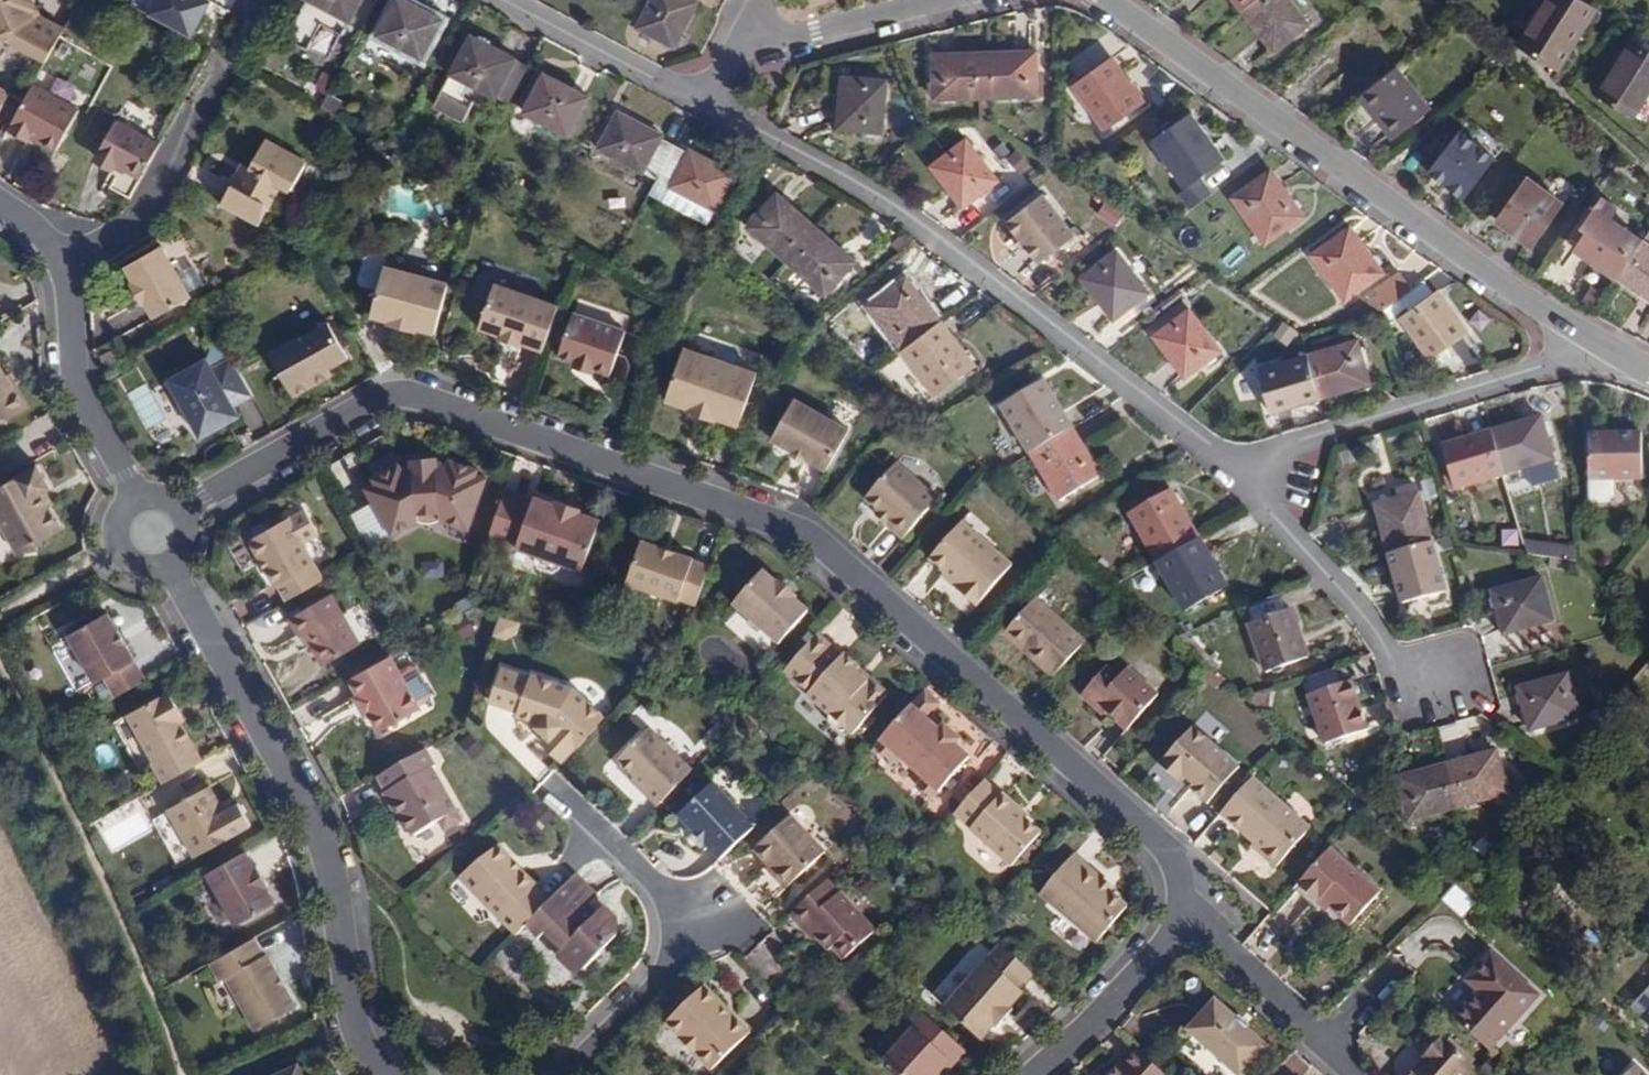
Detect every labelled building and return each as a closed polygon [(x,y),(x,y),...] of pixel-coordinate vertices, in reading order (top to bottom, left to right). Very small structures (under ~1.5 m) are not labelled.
[(6,38),(39,57),(54,30),(53,23),(42,17),(34,0),(0,0),(0,35),(6,38)] [(211,0),(157,0),(149,13),(194,37),(213,1),(211,0)] [(360,0),(312,0),(350,20),(360,0)] [(441,21),(400,0),(397,0),(379,35),(422,57),(441,21)] [(695,0),(652,0),(637,29),(674,48),(698,3),(695,1),(695,0)] [(1256,0),(1232,0),(1241,12),(1256,0)] [(1288,0),(1256,0),(1241,12),(1274,52),(1308,26),(1288,0)] [(1596,9),(1581,0),(1549,0),(1521,48),(1559,70),(1596,9)] [(46,61),(64,29),(53,23),(54,30),(39,57),(46,61)] [(1327,57),(1359,97),(1394,69),(1362,29),(1327,57)] [(496,97),(515,60),(471,36),(435,105),(464,120),(475,102),(465,96),(472,84),(496,97)] [(1648,120),(1648,51),(1633,40),(1597,96),(1644,127),(1648,120)] [(987,98),(986,55),(933,55),(934,99),(987,98)] [(1036,55),(986,55),(987,98),(1036,97),(1036,55)] [(1143,103),(1111,59),(1071,87),(1104,131),(1143,103)] [(511,105),(530,68),(515,60),(496,97),(511,105)] [(1394,69),(1359,97),(1392,137),(1426,110),(1394,69)] [(315,91),(331,94),(334,74),(319,72),(315,91)] [(569,136),(588,98),(544,75),(524,113),(569,136)] [(881,133),(884,82),(843,79),(838,129),(881,133)] [(33,86),(8,131),(26,141),(30,134),(36,137),(34,139),(54,150),(76,110),(33,86)] [(0,87),(0,112),(11,93),(0,87)] [(656,180),(674,147),(661,139),(663,135),(618,111),(598,149),(656,180)] [(1224,161),(1191,114),(1152,143),(1185,188),(1224,161)] [(141,179),(159,144),(115,121),(95,157),(113,168),(115,166),(141,179)] [(1462,200),(1494,158),(1458,131),(1426,174),(1462,200)] [(239,175),(223,203),(257,222),(267,203),(271,205),(282,186),(292,191),(308,162),(268,140),(252,168),(249,167),(243,177),(239,175)] [(996,180),(965,141),(931,168),(962,208),(996,180)] [(688,154),(674,147),(656,180),(669,187),(660,204),(704,227),(733,174),(691,151),(688,154)] [(1302,217),(1270,173),(1232,200),(1265,245),(1302,217)] [(1532,247),(1561,205),(1525,179),(1494,221),(1532,247)] [(784,262),(814,230),(778,195),(747,227),(763,242),(784,262)] [(1073,237),(1042,196),(1007,223),(1039,264),(1073,237)] [(1106,200),(1097,217),(1118,227),(1126,210),(1106,200)] [(1573,250),(1616,280),(1642,242),(1599,212),(1597,215),(1590,210),(1571,237),(1577,242),(1573,250)] [(1382,274),(1350,229),(1311,257),(1344,302),(1382,274)] [(851,265),(814,230),(784,262),(805,282),(820,297),(851,265)] [(754,252),(775,271),(784,262),(763,242),(754,252)] [(1616,280),(1648,302),(1648,247),(1642,242),(1616,280)] [(191,296),(162,245),(127,263),(136,279),(133,281),(144,300),(147,299),(156,315),(191,296)] [(1148,295),(1117,254),(1081,281),(1114,322),(1148,295)] [(784,262),(775,271),(796,291),(805,282),(784,262)] [(436,332),(449,283),(382,265),(369,313),(390,319),(389,322),(416,329),(417,327),(436,332)] [(1376,290),(1388,307),(1398,300),(1412,290),(1400,274),(1376,290)] [(901,351),(940,322),(906,276),(867,306),(901,351)] [(522,342),(543,350),(557,306),(494,283),(479,327),(500,334),(499,337),(521,345),(522,342)] [(1431,296),(1422,283),(1398,300),(1406,313),(1399,318),(1429,359),(1465,334),(1436,293),(1431,296)] [(610,371),(625,329),(573,311),(559,353),(575,359),(574,364),(592,370),(595,366),(610,371)] [(1219,352),(1187,311),(1153,339),(1184,379),(1219,352)] [(328,321),(276,350),(287,370),(282,374),(295,395),(326,378),(322,372),(329,368),(349,357),(328,321)] [(974,366),(940,322),(901,351),(936,396),(974,366)] [(1306,356),(1318,400),(1369,385),(1356,342),(1306,356)] [(530,380),(538,350),(522,346),(514,376),(530,380)] [(737,422),(755,371),(685,346),(667,397),(688,405),(687,409),(714,418),(715,415),(737,422)] [(121,368),(111,349),(102,355),(112,373),(121,368)] [(287,370),(276,350),(270,353),(282,374),(287,370)] [(234,404),(253,393),(231,355),(213,366),(207,356),(169,378),(202,435),(239,414),(234,404)] [(1269,414),(1318,400),(1306,356),(1256,370),(1269,414)] [(25,409),(13,389),(9,391),(2,378),(5,375),(0,366),(0,422),(25,409)] [(333,374),(329,368),(322,372),(326,378),(333,374)] [(9,373),(5,375),(2,378),(9,391),(13,389),(25,409),(28,407),(9,373)] [(1031,455),(1072,430),(1043,381),(1002,406),(1031,455)] [(791,448),(805,456),(824,467),(847,428),(792,398),(771,437),(791,448)] [(1540,417),(1489,432),(1502,476),(1553,461),(1540,417)] [(1100,477),(1072,430),(1031,455),(1059,502),(1100,477)] [(1502,476),(1489,432),(1441,446),(1453,490),(1502,476)] [(1641,480),(1640,434),(1587,436),(1588,503),(1606,503),(1613,498),(1613,480),(1641,480)] [(801,461),(805,456),(791,448),(788,453),(801,461)] [(375,498),(351,510),(370,544),(416,518),(424,520),(432,519),(439,515),(468,525),(485,476),(475,473),(476,467),(449,457),(447,461),(437,459),(436,461),(415,463),(414,458),(403,464),(400,460),(375,474),(377,478),(366,484),(375,498)] [(48,505),(47,506),(38,493),(44,489),(49,486),(36,465),(0,486),(0,520),(18,552),(61,528),(48,505)] [(864,502),(878,514),(890,525),(886,529),(902,542),(937,502),(896,466),(864,502)] [(532,496),(505,486),(488,534),(535,552),(534,559),(539,564),(550,569),(558,566),(560,560),(581,567),(599,517),(579,509),(580,506),(556,497),(554,500),(534,493),(532,496)] [(1374,506),(1388,555),(1430,544),(1414,486),(1395,491),(1397,500),(1374,506)] [(47,506),(48,505),(51,503),(44,489),(38,493),(47,506)] [(1156,562),(1198,538),(1171,490),(1128,515),(1156,562)] [(276,582),(285,597),(322,577),(287,514),(247,536),(258,556),(262,554),(266,562),(262,564),(272,582),(276,582)] [(890,525),(878,514),(874,519),(886,529),(890,525)] [(932,560),(947,574),(961,586),(958,590),(978,608),(1013,569),(963,525),(932,560)] [(1226,588),(1198,538),(1156,562),(1184,612),(1226,588)] [(694,602),(707,565),(691,560),(692,557),(673,550),(672,553),(657,547),(657,544),(639,539),(624,581),(677,599),(678,597),(694,602)] [(1528,542),(1527,555),(1576,557),(1577,544),(1528,542)] [(1430,544),(1388,555),(1402,606),(1444,594),(1430,544)] [(258,556),(262,564),(266,562),(262,554),(258,556)] [(425,562),(426,577),(446,577),(446,562),(425,562)] [(777,580),(763,568),(733,600),(779,640),(808,608),(795,597),(798,594),(779,578),(777,580)] [(961,586),(947,574),(943,578),(958,590),(961,586)] [(1554,623),(1541,578),(1490,592),(1502,637),(1554,623)] [(357,641),(329,592),(288,614),(298,632),(302,630),(320,662),(357,641)] [(1006,635),(1044,668),(1047,664),(1059,674),(1086,644),(1037,599),(1006,635)] [(1306,658),(1289,610),(1249,624),(1266,672),(1306,658)] [(115,700),(144,684),(105,617),(68,639),(94,686),(104,681),(115,700)] [(841,653),(816,631),(783,668),(808,690),(807,694),(828,711),(829,721),(839,728),(845,728),(852,732),(889,692),(872,676),(868,680),(855,670),(860,666),(844,652),(841,653)] [(388,653),(347,676),(356,693),(368,713),(377,730),(418,707),(388,653)] [(559,758),(599,714),(569,684),(528,669),(526,673),(498,662),(486,695),(514,706),(513,710),(535,720),(532,724),(542,732),(537,738),(559,758)] [(1047,664),(1044,668),(1056,678),(1059,674),(1047,664)] [(872,676),(860,666),(855,670),(868,680),(872,676)] [(1129,731),(1159,698),(1128,670),(1119,680),(1107,669),(1082,696),(1100,712),(1102,709),(1129,731)] [(1579,721),(1567,675),(1517,689),(1529,734),(1579,721)] [(1365,732),(1350,682),(1308,695),(1324,744),(1365,732)] [(944,704),(928,691),(877,747),(892,761),(899,754),(927,778),(921,786),(936,799),(972,758),(958,745),(942,731),(930,720),(944,704)] [(368,713),(356,693),(353,695),(364,715),(368,713)] [(161,786),(200,765),(176,725),(171,716),(177,712),(166,694),(125,718),(152,764),(149,766),(161,786)] [(171,716),(176,725),(182,721),(177,712),(171,716)] [(641,790),(655,804),(690,768),(645,725),(615,757),(633,774),(645,785),(641,790)] [(947,726),(942,731),(958,745),(963,740),(947,726)] [(1209,804),(1240,768),(1195,728),(1161,766),(1179,781),(1184,776),(1195,785),(1192,789),(1209,804)] [(424,746),(375,774),(383,789),(389,786),(401,807),(396,817),(403,830),(412,831),(434,818),(440,827),(459,817),(429,764),(433,761),(424,746)] [(1496,752),(1446,766),(1458,808),(1507,795),(1496,752)] [(1458,808),(1446,766),(1397,779),(1408,822),(1458,808)] [(628,778),(641,790),(645,785),(633,774),(628,778)] [(1311,831),(1254,780),(1223,815),(1255,845),(1263,852),(1260,855),(1275,869),(1311,831)] [(674,814),(716,858),(750,825),(709,782),(674,814)] [(1017,806),(986,783),(956,816),(973,830),(972,832),(1014,868),(1043,835),(1027,822),(1018,813),(1017,806)] [(389,786),(383,789),(381,791),(396,817),(401,807),(389,786)] [(211,809),(216,805),(206,789),(165,813),(193,860),(234,835),(221,814),(217,817),(211,809)] [(221,814),(216,805),(211,809),(217,817),(221,814)] [(1030,817),(1017,806),(1018,813),(1027,822),(1030,817)] [(765,866),(782,884),(783,885),(819,851),(786,816),(749,850),(765,866)] [(470,889),(514,932),(523,923),(529,917),(548,897),(533,884),(534,881),(518,866),(517,867),(509,860),(510,858),(497,841),(458,872),(470,889)] [(1263,852),(1255,845),(1252,848),(1260,855),(1263,852)] [(1380,894),(1332,849),(1298,886),(1318,905),(1323,900),(1331,908),(1351,927),(1380,894)] [(244,854),(205,876),(234,927),(273,905),(265,890),(267,888),(256,868),(253,869),(244,854)] [(1101,885),(1105,881),(1077,856),(1042,897),(1097,944),(1128,908),(1112,894),(1101,885)] [(777,888),(782,884),(765,866),(761,870),(777,888)] [(595,891),(573,870),(570,873),(548,897),(529,917),(542,929),(543,927),(561,944),(558,948),(558,954),(570,965),(583,965),(616,931),(612,910),(603,902),(596,910),(586,902),(595,891)] [(1463,890),(1474,899),(1491,878),(1481,870),(1463,890)] [(820,880),(784,914),(797,927),(800,924),(824,949),(828,946),(840,958),(871,928),(836,891),(833,894),(820,880)] [(1115,889),(1105,881),(1101,885),(1112,894),(1115,889)] [(1323,900),(1318,905),(1327,912),(1331,908),(1323,900)] [(536,935),(542,929),(529,917),(523,923),(536,935)] [(254,939),(210,965),(219,982),(226,979),(256,1030),(295,1007),(284,986),(280,987),(275,979),(278,976),(266,956),(263,956),(254,939)] [(1031,976),(999,947),(942,1010),(978,1042),(991,1028),(994,1028),(1009,1011),(1007,1010),(1021,994),(1017,992),(1031,976)] [(1454,1018),(1490,1050),(1539,994),(1491,950),(1475,969),(1487,979),(1477,990),(1454,1018)] [(1487,979),(1475,969),(1465,980),(1477,990),(1487,979)] [(710,1071),(744,1038),(720,1014),(724,1010),(702,987),(664,1023),(710,1071)] [(1268,1051),(1216,1004),(1188,1035),(1233,1074),(1246,1074),(1268,1051)] [(720,1014),(744,1038),(748,1034),(724,1010),(720,1014)] [(1641,1022),(1648,1029),(1648,1012),(1641,1022)] [(920,1014),(894,1042),(898,1045),(881,1063),(895,1074),(940,1074),(962,1052),(920,1014)] [(1473,1067),(1440,1038),(1423,1057),(1427,1060),(1417,1071),(1415,1070),(1410,1074),(1466,1074),(1473,1067)] [(1138,1074),(1171,1074),(1140,1048),(1128,1065),(1138,1074)] [(1124,1062),(1111,1074),(1138,1074),(1128,1065),(1124,1062)]
